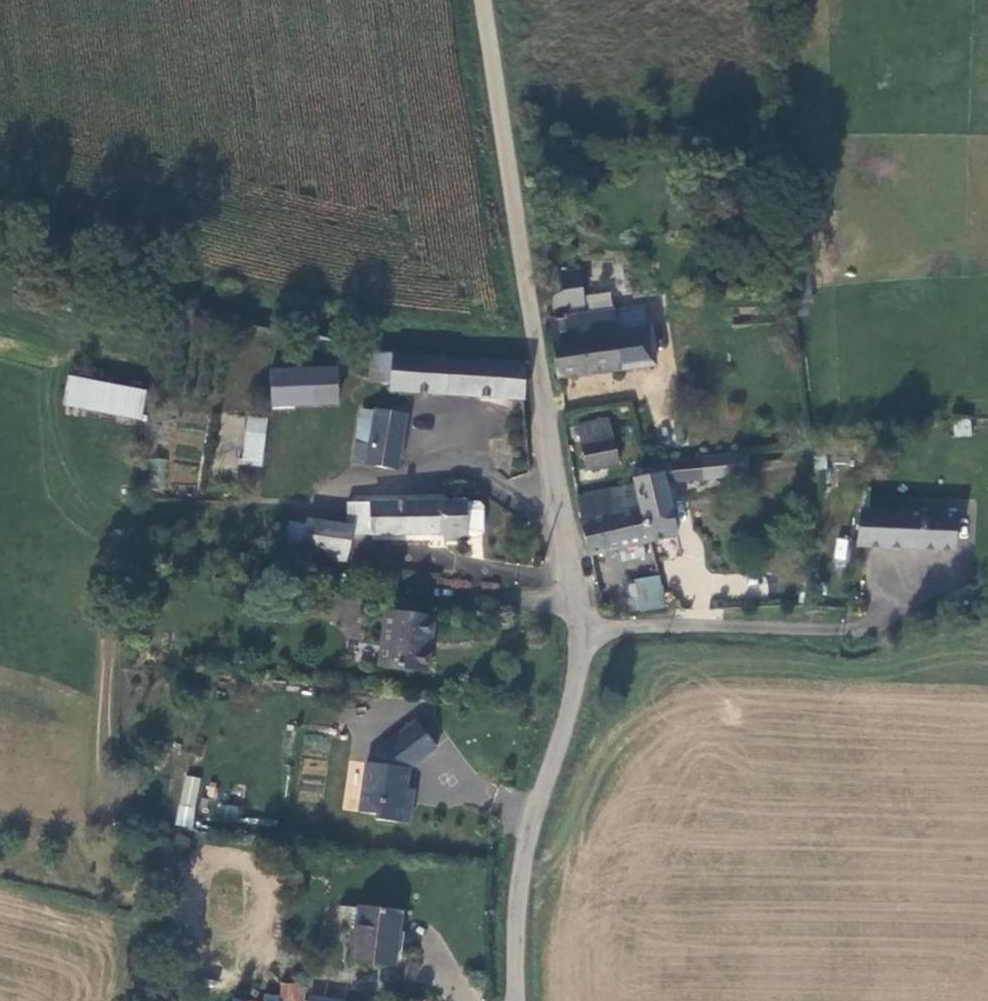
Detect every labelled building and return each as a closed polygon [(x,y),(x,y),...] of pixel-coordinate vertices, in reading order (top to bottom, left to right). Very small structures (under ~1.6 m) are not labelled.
[(573,310),(584,309),(578,269),(547,273),(552,319),(574,316),(573,310)] [(649,326),(646,300),(611,305),(619,366),(685,358),(681,323),(649,326)] [(619,366),(611,305),(584,309),(573,310),(574,316),(552,319),(546,319),(548,336),(550,335),(555,374),(619,366)] [(522,359),(390,348),(386,388),(519,397),(522,359)] [(267,366),(269,399),(334,396),(333,363),(267,366)] [(152,380),(76,365),(71,392),(147,407),(152,380)] [(345,457),(388,466),(400,411),(369,405),(362,444),(348,441),(345,457)] [(242,464),(262,466),(267,418),(246,416),(242,464)] [(576,424),(582,466),(616,461),(608,418),(576,424)] [(971,419),(953,419),(953,436),(971,436),(971,419)] [(698,457),(672,459),(673,471),(673,476),(743,471),(742,451),(698,454),(698,457)] [(661,473),(673,471),(672,459),(672,456),(632,465),(634,477),(661,473)] [(164,488),(166,459),(151,457),(148,487),(164,488)] [(661,473),(634,477),(636,484),(606,488),(610,510),(640,505),(647,541),(674,536),(661,473)] [(606,488),(574,493),(586,552),(647,541),(640,505),(610,510),(606,488)] [(431,498),(348,500),(345,523),(344,528),(444,529),(444,536),(472,537),(472,534),(484,535),(488,531),(489,505),(485,501),(473,501),(473,499),(446,499),(431,498)] [(858,540),(955,547),(957,509),(861,504),(858,540)] [(344,528),(345,523),(303,516),(296,551),(339,558),(344,528)] [(658,600),(653,574),(618,581),(623,606),(658,600)] [(381,613),(375,667),(419,672),(423,642),(426,642),(429,618),(381,613)] [(365,765),(360,815),(377,817),(377,822),(409,825),(411,804),(404,804),(405,790),(407,770),(435,748),(414,722),(376,753),(375,766),(365,765)] [(194,828),(199,777),(182,775),(177,826),(194,828)] [(413,791),(405,790),(404,804),(411,804),(413,791)] [(405,913),(361,909),(356,964),(399,968),(405,913)] [(305,985),(281,982),(280,1000),(304,1000),(305,985)]
